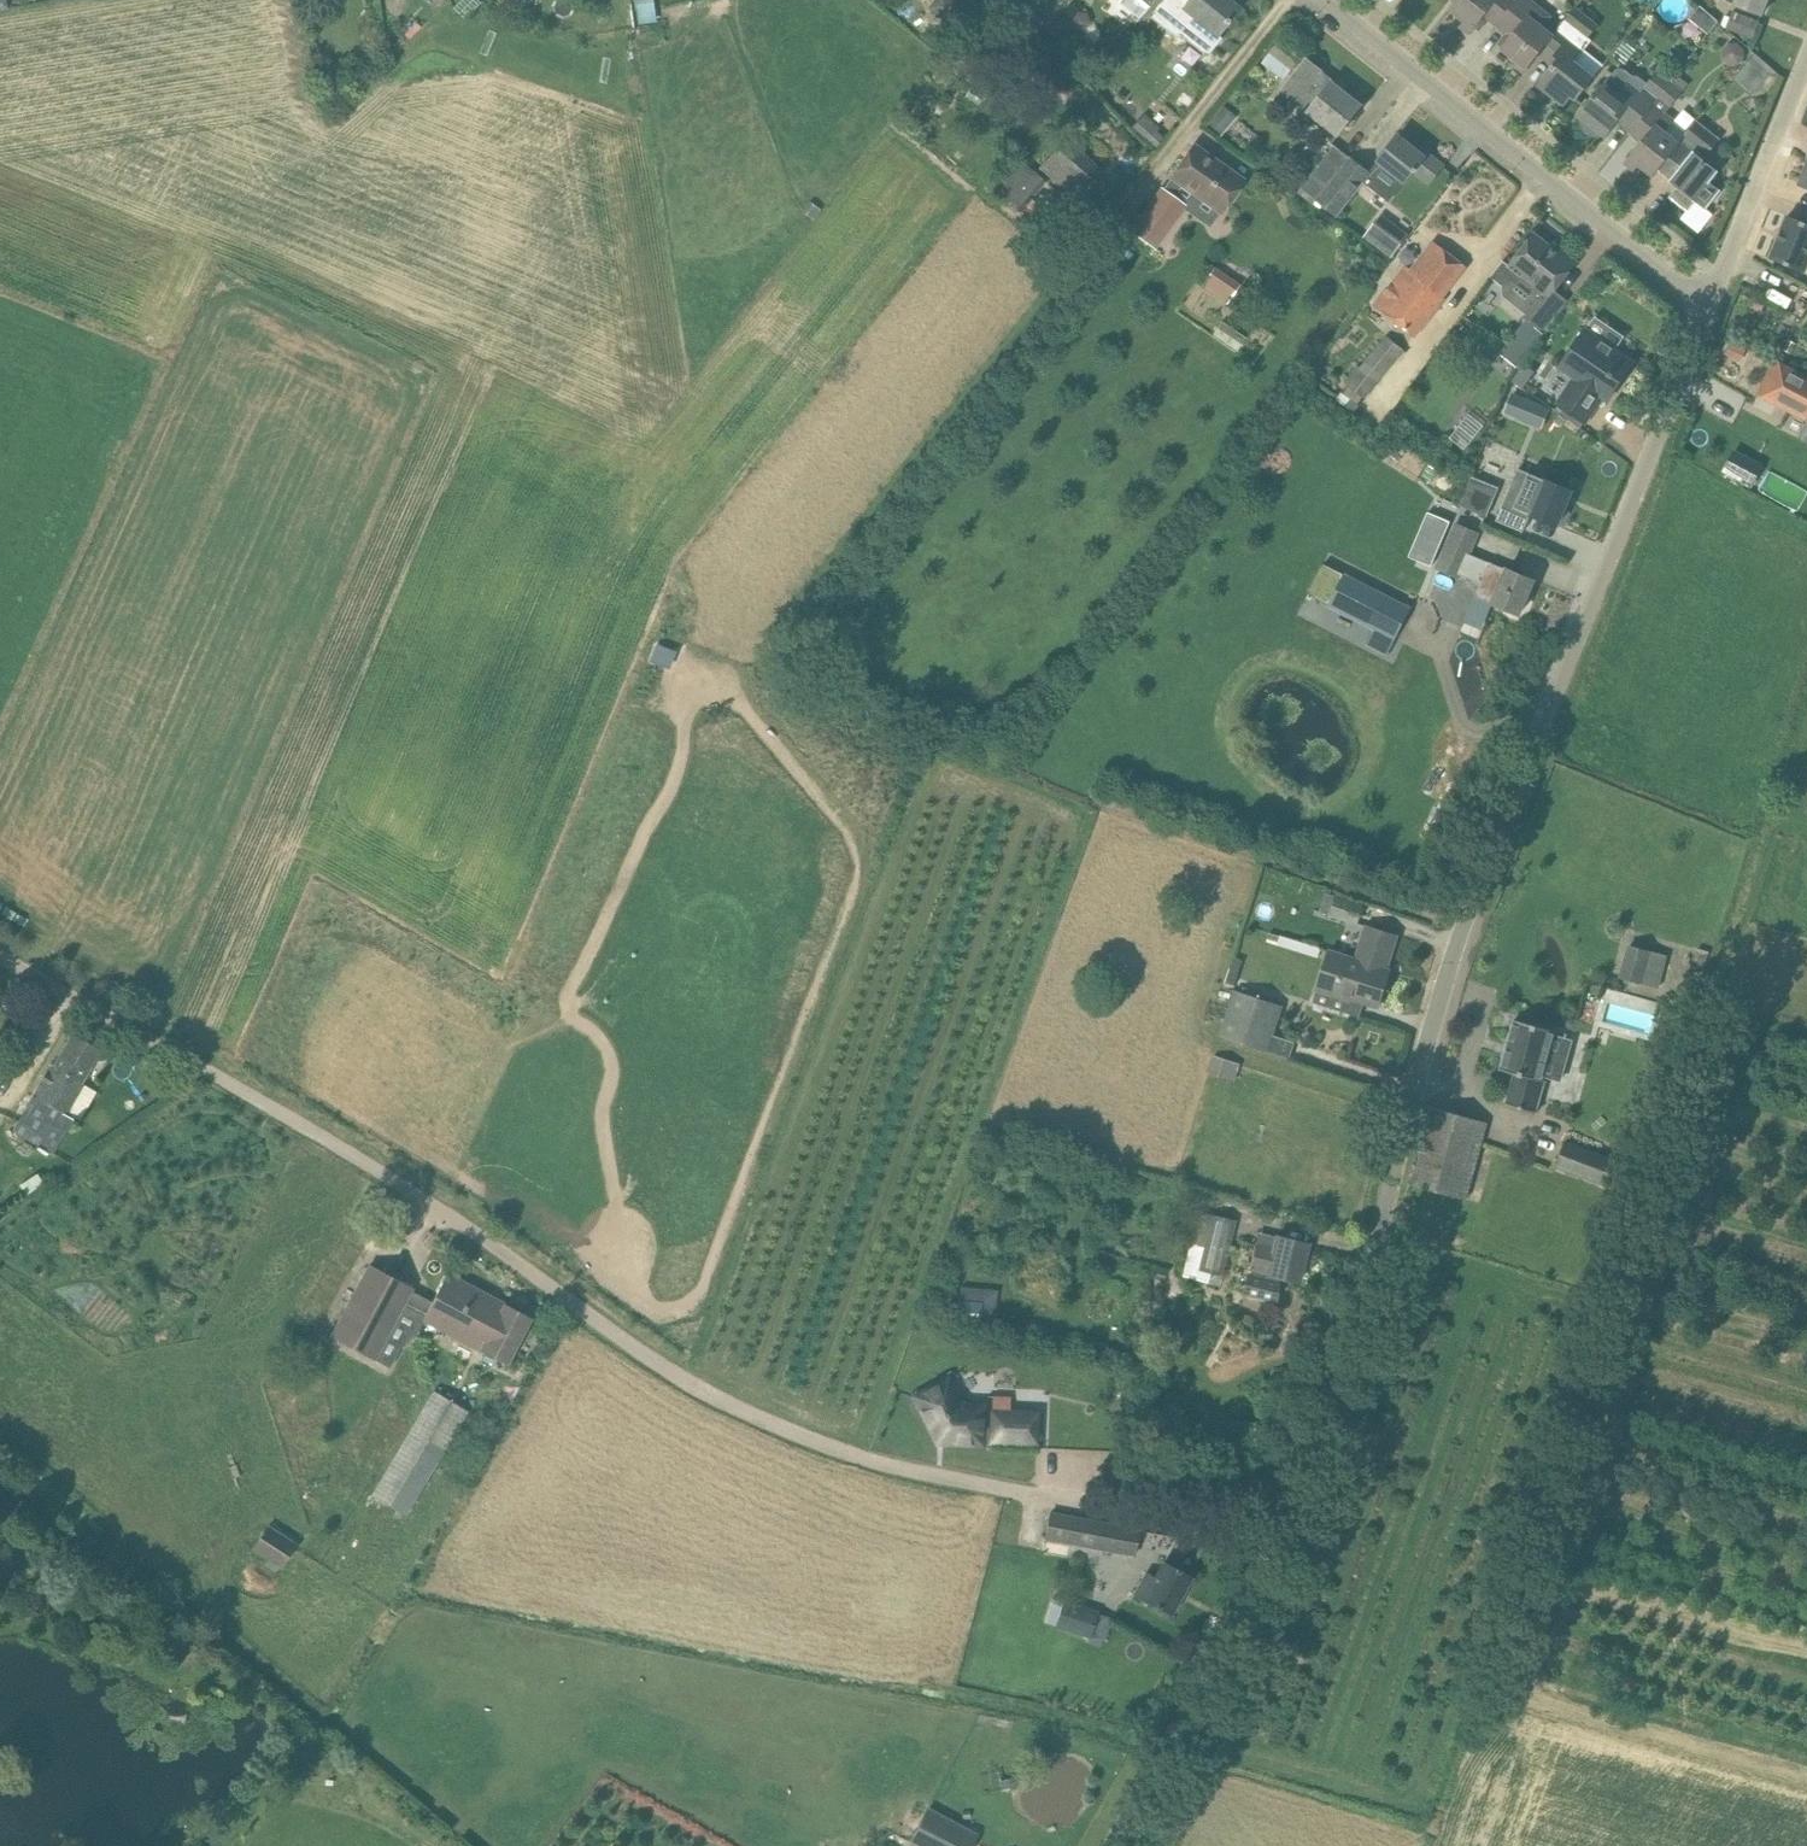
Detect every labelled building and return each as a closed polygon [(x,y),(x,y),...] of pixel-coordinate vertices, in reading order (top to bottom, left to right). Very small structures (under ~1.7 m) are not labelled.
[(988,4),(1000,13),(1011,0),(991,0),(988,4)] [(1144,11),(1153,0),(1129,0),(1144,11)] [(1152,12),(1208,56),(1222,38),(1218,34),(1239,8),(1228,0),(1161,0),(1152,12)] [(1452,9),(1466,20),(1461,26),(1471,34),(1486,16),(1497,25),(1517,0),(1459,0),(1452,9)] [(1530,0),(1517,0),(1497,25),(1512,37),(1504,48),(1528,68),(1554,35),(1543,26),(1551,16),(1530,0)] [(1730,2),(1736,4),(1763,14),(1768,0),(1727,0),(1730,2)] [(1706,32),(1715,18),(1694,5),(1685,19),(1706,32)] [(1568,19),(1564,24),(1586,41),(1590,36),(1599,25),(1589,17),(1576,7),(1568,19)] [(1754,38),(1760,21),(1734,11),(1727,29),(1754,38)] [(1032,14),(1021,29),(1033,39),(1045,23),(1032,14)] [(1568,40),(1551,63),(1554,66),(1539,85),(1554,98),(1556,95),(1566,103),(1572,96),(1577,100),(1595,76),(1575,60),(1582,51),(1568,40)] [(1092,63),(1100,52),(1087,41),(1068,66),(1086,81),(1097,67),(1092,63)] [(1281,78),(1294,60),(1271,44),(1258,62),(1281,78)] [(1773,68),(1756,53),(1734,79),(1751,94),(1773,68)] [(1310,110),(1340,134),(1362,106),(1345,93),(1346,91),(1334,80),(1331,83),(1320,74),(1323,70),(1308,58),(1282,91),(1297,102),(1299,100),(1311,109),(1310,110)] [(1606,82),(1580,116),(1583,118),(1581,121),(1581,123),(1582,125),(1583,127),(1584,128),(1585,130),(1586,131),(1587,132),(1589,134),(1590,134),(1592,135),(1594,136),(1595,136),(1597,137),(1598,137),(1599,137),(1600,137),(1601,137),(1603,134),(1606,137),(1625,114),(1637,123),(1659,95),(1671,80),(1659,71),(1648,84),(1638,76),(1633,76),(1625,69),(1621,68),(1617,70),(1611,78),(1606,82)] [(1041,88),(1064,107),(1077,91),(1054,72),(1041,88)] [(1677,121),(1667,113),(1690,83),(1680,75),(1674,83),(1671,80),(1659,95),(1637,123),(1631,131),(1643,141),(1626,162),(1636,170),(1641,164),(1655,176),(1659,170),(1681,143),(1667,133),(1677,121)] [(1144,115),(1132,128),(1148,143),(1160,129),(1144,115)] [(1681,143),(1659,170),(1672,180),(1679,187),(1671,197),(1688,211),(1696,200),(1707,209),(1721,191),(1711,182),(1719,171),(1704,159),(1721,138),(1699,121),(1681,143)] [(1429,184),(1444,165),(1422,148),(1419,152),(1399,135),(1379,160),(1380,161),(1370,173),(1352,158),(1316,202),(1318,202),(1337,218),(1365,183),(1390,203),(1404,184),(1405,185),(1415,173),(1429,184)] [(1103,172),(1084,156),(1065,139),(1040,168),(1061,186),(1070,176),(1086,191),(1103,172)] [(1316,202),(1352,158),(1335,145),(1299,192),(1315,205),(1318,202),(1316,202)] [(1242,180),(1213,159),(1194,146),(1172,177),(1220,211),(1242,180)] [(1017,210),(1042,179),(1018,159),(991,190),(1017,210)] [(1185,206),(1182,204),(1162,190),(1133,231),(1155,247),(1185,206)] [(1788,215),(1772,258),(1806,272),(1806,268),(1806,223),(1788,215)] [(1372,235),(1367,241),(1392,258),(1409,234),(1396,224),(1382,243),(1372,235)] [(1505,261),(1492,277),(1503,286),(1504,296),(1547,331),(1570,302),(1555,290),(1578,261),(1565,250),(1562,254),(1536,233),(1510,265),(1505,261)] [(1439,295),(1452,281),(1467,263),(1438,237),(1410,270),(1406,267),(1375,303),(1413,336),(1444,300),(1439,295)] [(1202,286),(1227,302),(1239,284),(1216,268),(1202,286)] [(1609,400),(1620,384),(1635,362),(1586,329),(1573,349),(1561,367),(1577,378),(1559,404),(1586,421),(1603,396),(1609,400)] [(1405,351),(1388,336),(1362,368),(1359,365),(1345,383),(1365,399),(1405,351)] [(1797,343),(1789,339),(1784,350),(1792,353),(1797,343)] [(1777,360),(1759,394),(1806,419),(1806,375),(1777,360)] [(1524,388),(1536,372),(1525,364),(1513,380),(1524,388)] [(1513,394),(1505,413),(1519,419),(1527,400),(1513,394)] [(1735,449),(1724,472),(1747,483),(1758,461),(1735,449)] [(1520,469),(1498,520),(1524,531),(1531,514),(1536,516),(1558,525),(1572,491),(1550,481),(1546,480),(1520,469)] [(1470,484),(1461,505),(1488,517),(1497,495),(1470,484)] [(1429,512),(1410,557),(1433,566),(1451,522),(1429,512)] [(1480,533),(1457,524),(1439,571),(1461,580),(1463,575),(1481,583),(1476,595),(1520,614),(1535,580),(1508,569),(1507,570),(1471,554),(1480,533)] [(1413,606),(1345,572),(1330,605),(1396,639),(1413,606)] [(1325,894),(1320,910),(1359,923),(1364,907),(1325,894)] [(1387,969),(1398,935),(1368,926),(1357,960),(1330,951),(1318,991),(1350,1001),(1351,997),(1379,1006),(1391,970),(1387,969)] [(1653,952),(1630,946),(1624,966),(1629,967),(1626,979),(1644,984),(1653,952)] [(1699,948),(1694,965),(1705,969),(1710,952),(1699,948)] [(1269,1051),(1283,1005),(1261,997),(1262,994),(1246,989),(1244,992),(1236,989),(1221,1035),(1269,1051)] [(1623,1018),(1627,992),(1611,990),(1607,1015),(1623,1018)] [(1557,1031),(1515,1019),(1501,1069),(1515,1073),(1507,1103),(1538,1112),(1546,1080),(1543,1079),(1557,1031)] [(101,1049),(73,1033),(54,1066),(51,1065),(13,1130),(54,1153),(75,1120),(66,1115),(84,1084),(82,1083),(101,1049)] [(1210,1072),(1235,1080),(1241,1063),(1216,1055),(1210,1072)] [(1488,1122),(1455,1113),(1432,1107),(1410,1183),(1467,1199),(1488,1122)] [(1616,1160),(1566,1141),(1556,1167),(1606,1186),(1616,1160)] [(1224,1276),(1237,1221),(1212,1215),(1198,1270),(1224,1276)] [(1275,1246),(1256,1242),(1249,1269),(1250,1270),(1249,1274),(1247,1274),(1243,1292),(1275,1300),(1279,1283),(1277,1283),(1279,1277),(1299,1282),(1308,1244),(1277,1236),(1275,1246)] [(448,1273),(433,1301),(411,1290),(413,1287),(370,1264),(332,1337),(374,1359),(403,1305),(425,1316),(423,1319),(507,1364),(532,1317),(448,1273)] [(998,1286),(959,1283),(956,1317),(982,1319),(982,1315),(996,1316),(998,1286)] [(949,1377),(913,1396),(938,1443),(983,1445),(983,1441),(984,1411),(985,1404),(963,1403),(949,1377)] [(406,1514),(468,1411),(434,1391),(373,1495),(406,1514)] [(984,1411),(983,1441),(1037,1443),(1038,1413),(1010,1412),(1011,1397),(993,1396),(993,1412),(984,1411)] [(1050,1512),(1046,1537),(1135,1554),(1140,1529),(1050,1512)] [(293,1550),(265,1532),(253,1550),(281,1568),(293,1550)] [(1147,1571),(1134,1594),(1172,1615),(1193,1576),(1165,1561),(1156,1577),(1147,1571)] [(1090,1636),(1098,1612),(1065,1601),(1057,1625),(1090,1636)] [(913,1845),(972,1845),(979,1833),(928,1807),(909,1844),(913,1845)]
